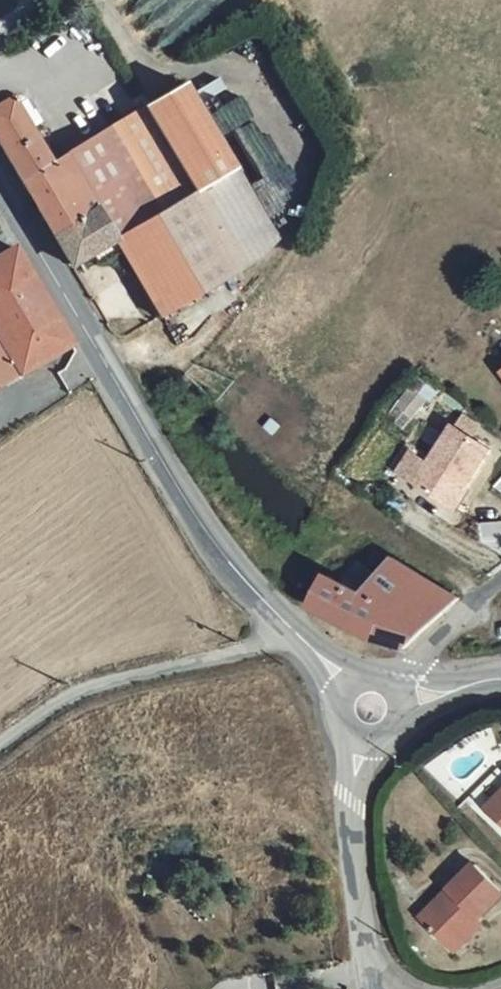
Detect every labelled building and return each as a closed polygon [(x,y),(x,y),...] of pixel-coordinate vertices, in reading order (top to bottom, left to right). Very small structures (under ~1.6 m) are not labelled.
[(110,251),(130,284),(157,323),(249,265),(268,238),(228,171),(176,85),(49,175),(26,138),(9,111),(0,116),(0,150),(54,242),(91,218),(110,251)] [(41,129),(26,106),(17,106),(9,111),(26,138),(41,129)] [(54,242),(75,276),(110,251),(91,218),(54,242)] [(17,379),(23,386),(64,361),(3,259),(0,261),(0,390),(17,379)] [(446,511),(484,453),(449,429),(410,487),(446,511)] [(336,589),(326,582),(311,606),(384,650),(415,649),(417,647),(458,609),(397,563),(384,576),(358,559),(336,589)] [(487,802),(500,818),(500,789),(487,802)] [(474,865),(416,907),(438,938),(497,896),(474,865)]
